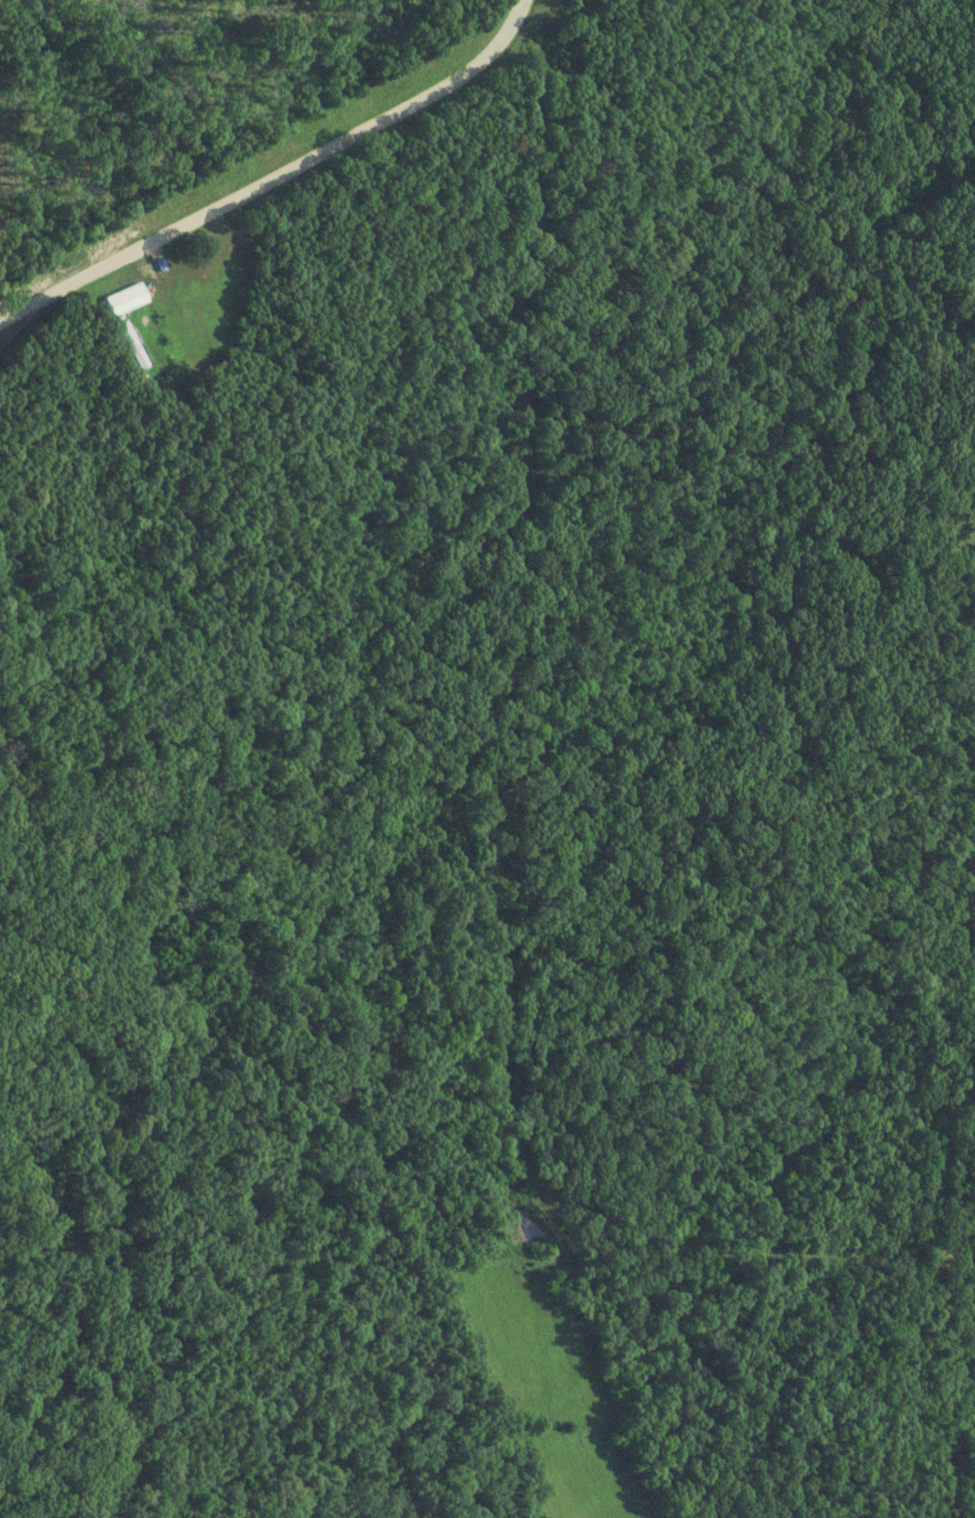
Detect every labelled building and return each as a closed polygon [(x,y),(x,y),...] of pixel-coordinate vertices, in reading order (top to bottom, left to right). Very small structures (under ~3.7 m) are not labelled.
[(114,316),(152,305),(146,285),(108,296),(114,316)] [(153,367),(129,321),(120,325),(144,372),(153,367)]
